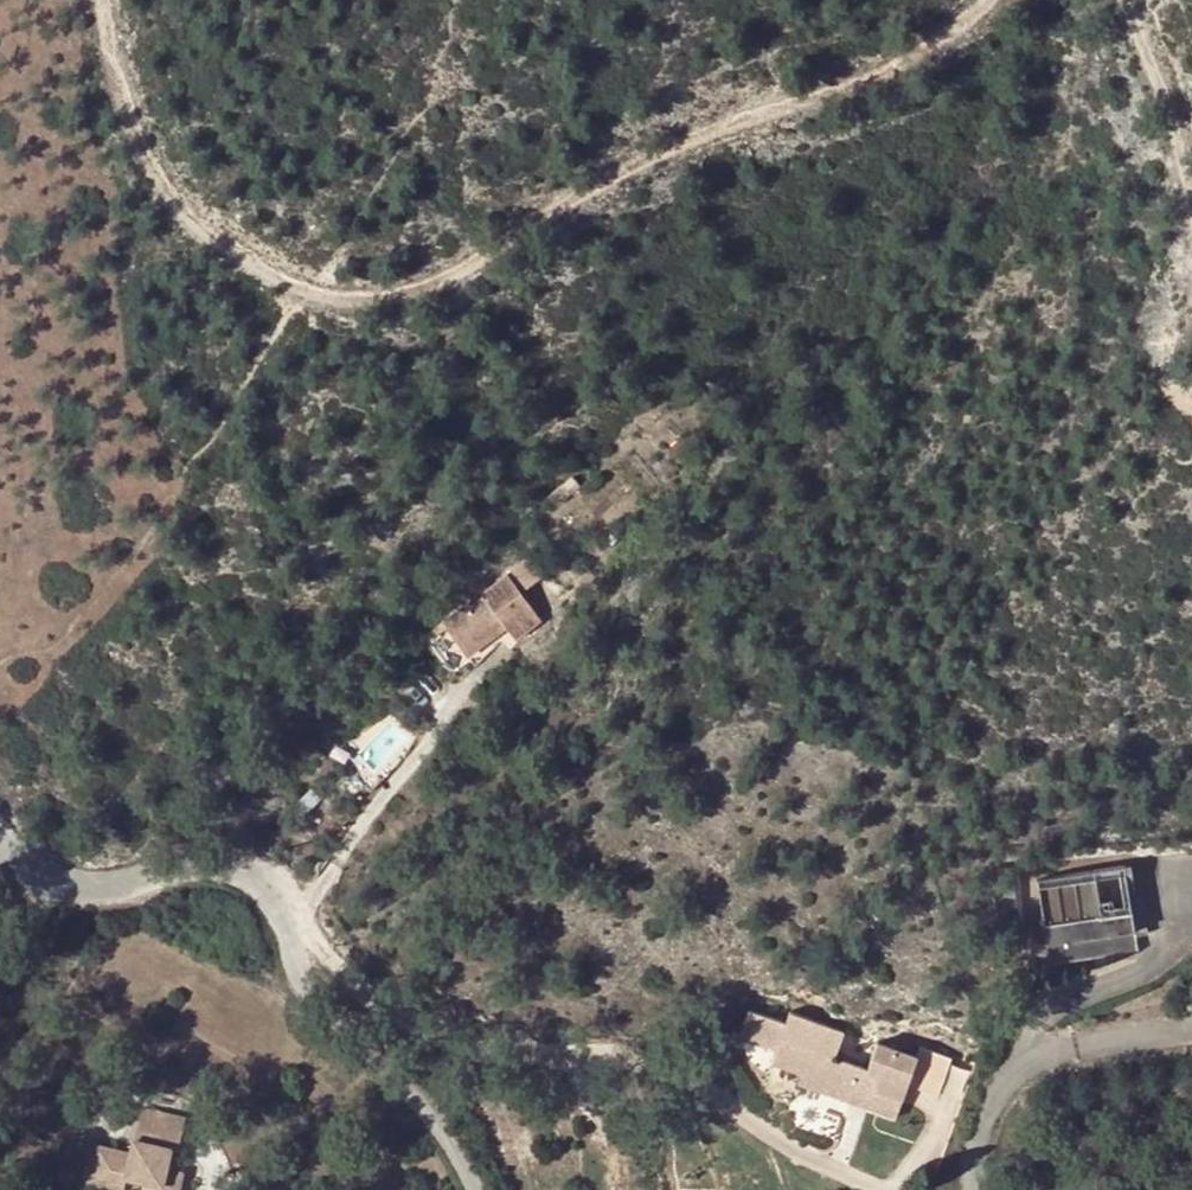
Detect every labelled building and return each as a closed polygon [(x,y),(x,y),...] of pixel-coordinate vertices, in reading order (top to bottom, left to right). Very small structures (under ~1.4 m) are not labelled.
[(532,561),(441,627),(465,659),(504,628),(515,644),(545,624),(525,596),(550,578),(532,561)] [(1125,869),(1037,882),(1049,965),(1138,951),(1135,936),(1148,934),(1143,904),(1131,907),(1125,869)] [(767,1068),(729,1058),(720,1079),(756,1092),(750,1104),(781,1117),(779,1124),(871,1162),(882,1131),(913,1143),(924,1109),(896,1098),(892,1109),(854,1094),(848,1114),(810,1099),(821,1078),(772,1060),(767,1068)] [(141,1110),(130,1154),(97,1147),(89,1181),(110,1186),(126,1178),(146,1182),(144,1189),(178,1189),(182,1173),(166,1169),(170,1150),(177,1152),(185,1119),(141,1110)]
